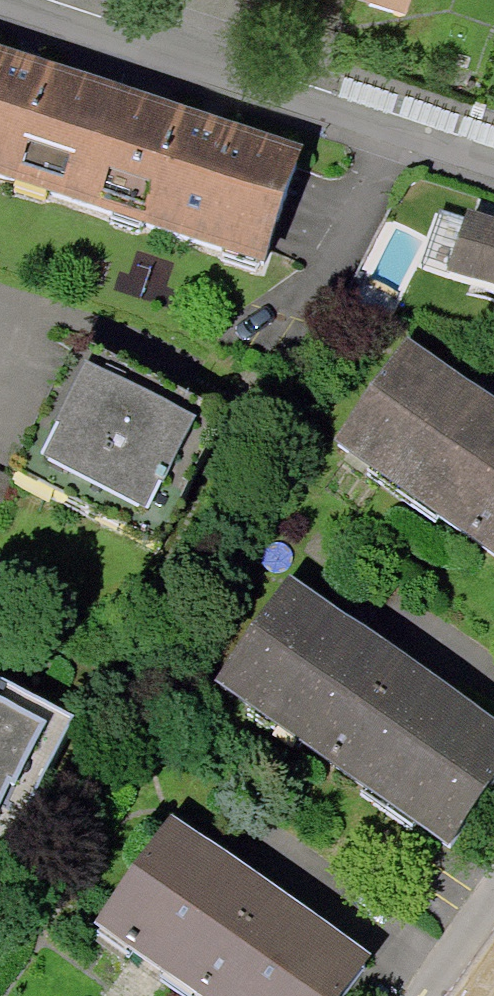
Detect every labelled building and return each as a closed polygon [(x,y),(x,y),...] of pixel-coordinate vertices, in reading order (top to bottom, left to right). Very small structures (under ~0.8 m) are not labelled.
[(0,68),(0,183),(82,210),(116,107),(0,68)] [(302,168),(116,107),(82,210),(268,271),(302,168)] [(444,215),(426,269),(493,292),(493,231),(444,215)] [(406,353),(340,446),(493,555),(493,414),(472,399),(406,353)] [(229,430),(76,354),(11,484),(164,560),(229,430)] [(287,594),(221,688),(450,849),(493,786),(493,739),(459,715),(344,634),(287,594)] [(0,696),(0,859),(13,866),(79,735),(0,696)] [(171,833),(104,927),(203,995),(342,995),(362,968),(314,934),(219,867),(171,833)]
